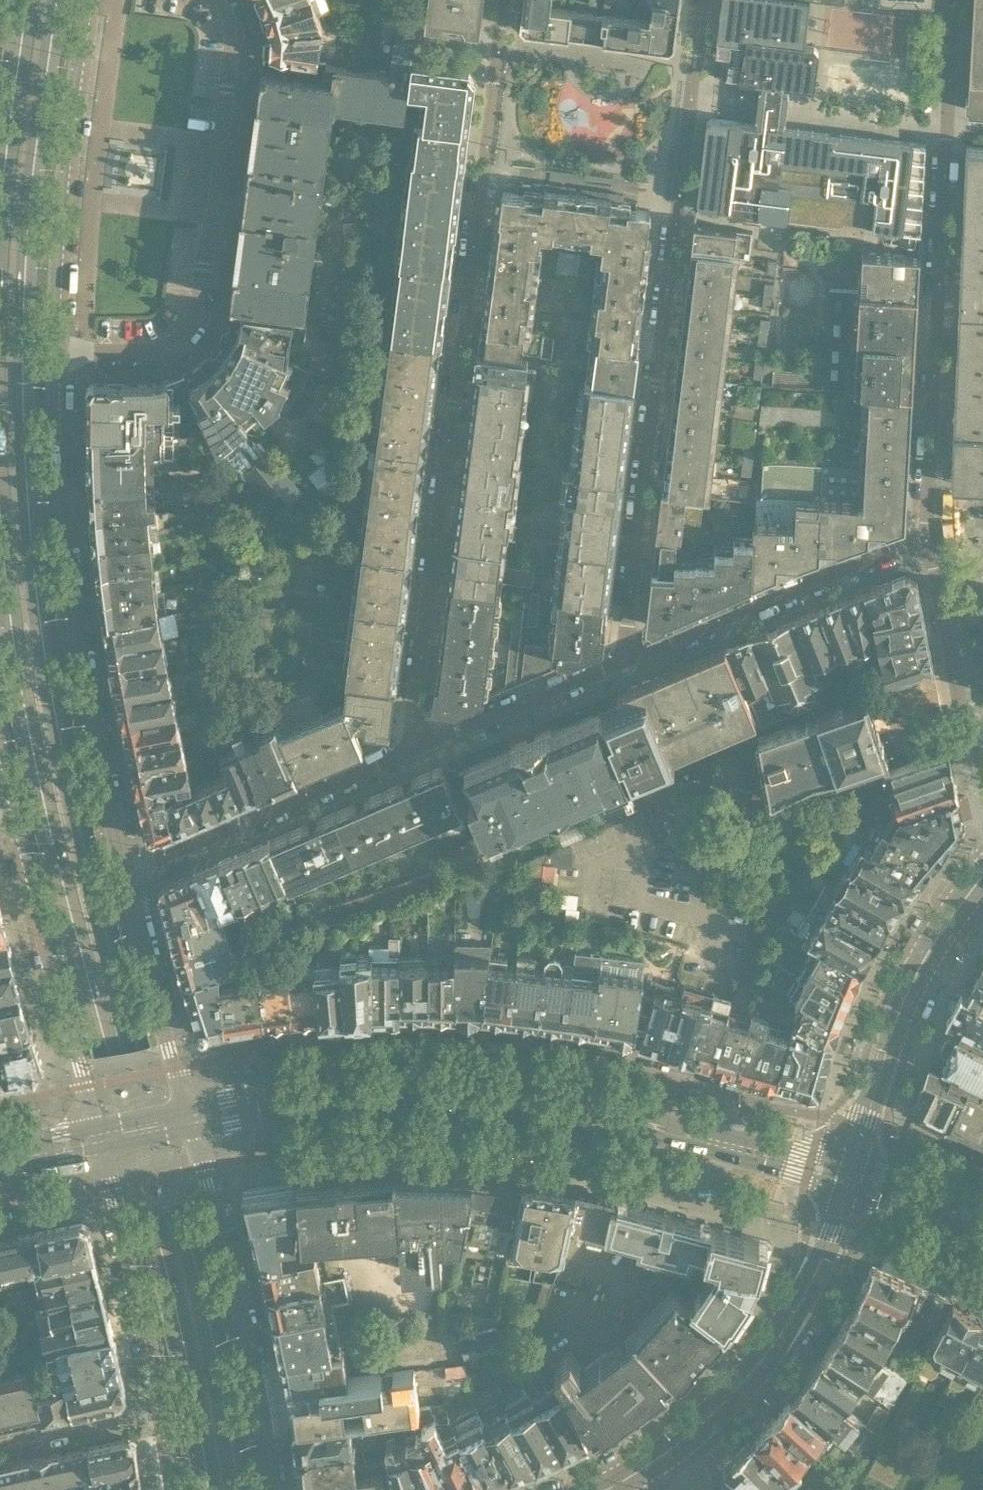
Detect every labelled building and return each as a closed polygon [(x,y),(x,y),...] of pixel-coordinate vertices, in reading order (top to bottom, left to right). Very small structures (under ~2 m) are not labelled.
[(259,10),(289,0),(255,0),(259,10)] [(259,10),(264,25),(270,26),(271,31),(323,26),(316,9),(328,4),(326,0),(289,0),(259,10)] [(421,9),(426,10),(425,21),(479,28),(483,0),(422,0),(421,9)] [(679,0),(523,0),(520,24),(524,29),(668,47),(674,43),(679,0)] [(782,125),(787,85),(814,88),(818,51),(814,45),(803,44),(806,25),(807,24),(806,24),(809,0),(810,0),(722,0),(721,14),(720,14),(720,15),(717,39),(716,40),(717,40),(713,76),(761,82),(756,122),(711,117),(707,121),(697,200),(700,205),(729,209),(729,215),(751,218),(759,212),(762,216),(840,226),(844,223),(909,231),(909,239),(899,237),(896,235),(891,240),(890,244),(915,247),(917,232),(921,232),(925,143),(782,125)] [(973,5),(969,75),(982,76),(982,6),(973,5)] [(271,36),(265,39),(263,53),(318,61),(323,26),(271,31),(271,36)] [(305,307),(334,97),(388,105),(385,128),(385,129),(381,163),(395,164),(399,130),(403,130),(405,112),(404,112),(405,100),(408,82),(411,60),(414,38),(395,35),(390,71),(327,62),(325,77),(261,70),(257,100),(259,100),(251,155),(250,155),(242,212),(244,213),(236,267),(235,267),(231,297),(305,307)] [(469,67),(411,60),(408,82),(428,85),(425,103),(423,121),(467,127),(474,74),(469,67)] [(969,75),(967,108),(982,109),(982,76),(969,75)] [(467,127),(423,121),(418,120),(410,175),(460,181),(467,127)] [(966,145),(964,191),(982,192),(982,147),(966,145)] [(460,181),(410,175),(407,195),(405,195),(401,228),(453,235),(460,181)] [(544,187),(544,189),(543,195),(503,189),(499,217),(495,217),(478,348),(521,353),(527,313),(533,314),(536,288),(530,287),(535,247),(538,247),(539,237),(603,245),(601,255),(604,256),(599,296),(593,295),(589,321),(595,322),(593,342),(596,342),(636,348),(640,316),(651,237),(646,237),(650,209),(610,204),(611,196),(545,187),(544,187)] [(387,212),(390,192),(377,190),(374,210),(387,212)] [(964,191),(961,250),(982,251),(982,192),(964,191)] [(711,438),(720,364),(734,255),(749,256),(752,230),(694,223),(675,376),(673,397),(663,470),(662,488),(658,522),(682,525),(686,491),(704,494),(711,440),(711,438)] [(448,272),(453,235),(401,228),(396,265),(400,266),(448,272)] [(380,264),(385,230),(373,229),(368,264),(369,264),(367,280),(379,282),(382,265),(380,264)] [(560,249),(558,270),(580,271),(581,250),(560,249)] [(961,250),(959,310),(982,311),(982,251),(961,250)] [(862,251),(860,289),(917,292),(918,272),(912,271),(913,254),(862,251)] [(776,259),(768,258),(766,271),(775,272),(776,259)] [(443,314),(446,290),(448,272),(400,266),(399,275),(389,274),(387,291),(397,293),(395,301),(394,308),(443,314)] [(762,307),(771,308),(774,282),(765,281),(762,307)] [(917,292),(860,289),(829,288),(827,313),(916,319),(917,292)] [(439,342),(443,314),(394,308),(390,336),(439,342)] [(296,320),(229,309),(228,319),(231,323),(228,329),(289,357),(291,349),(294,334),(297,333),(299,323),(296,320)] [(959,310),(956,371),(982,372),(982,311),(959,310)] [(911,392),(914,345),(916,319),(827,313),(823,388),(869,390),(911,392)] [(757,343),(766,344),(769,318),(761,317),(757,343)] [(318,324),(316,340),(349,344),(351,328),(318,324)] [(297,360),(289,357),(228,329),(223,331),(220,337),(221,342),(223,344),(218,351),(281,400),(284,389),(295,394),(299,385),(290,381),(297,360)] [(543,335),(540,356),(551,357),(554,337),(543,335)] [(439,342),(390,336),(388,357),(381,411),(430,417),(439,342)] [(636,348),(596,342),(592,379),(634,384),(638,348),(636,348)] [(207,355),(200,361),(248,416),(261,405),(266,411),(281,400),(218,351),(214,356),(212,354),(207,355)] [(526,367),(527,358),(478,352),(475,370),(525,377),(538,378),(540,369),(526,367)] [(753,378),(762,379),(765,354),(756,353),(753,378)] [(192,374),(188,377),(204,412),(219,444),(250,419),(248,416),(200,361),(193,368),(192,374)] [(523,395),(525,377),(475,370),(473,388),(523,395)] [(956,371),(951,483),(982,484),(982,372),(956,371)] [(172,412),(172,408),(204,412),(188,377),(185,372),(169,379),(157,382),(94,382),(89,388),(89,433),(154,431),(156,431),(156,413),(172,412)] [(608,599),(623,474),(634,384),(592,379),(592,380),(584,379),(574,467),(567,467),(558,540),(547,538),(543,572),(559,574),(556,592),(559,593),(608,599)] [(521,411),(523,395),(473,388),(471,405),(521,411)] [(904,523),(908,453),(911,392),(869,390),(866,451),(865,463),(865,467),(863,503),(821,501),(820,545),(830,546),(831,550),(868,537),(868,527),(879,528),(880,532),(904,523)] [(518,429),(521,411),(471,405),(468,423),(518,429)] [(833,431),(833,410),(757,406),(755,430),(763,431),(763,428),(833,431)] [(430,417),(381,411),(374,465),(422,472),(430,417)] [(516,445),(518,429),(468,423),(466,438),(514,445),(516,445)] [(171,454),(170,433),(154,434),(154,431),(89,433),(89,456),(171,454)] [(512,461),(514,445),(466,438),(464,455),(512,461)] [(320,445),(310,453),(319,464),(329,455),(320,445)] [(865,463),(866,451),(762,446),(762,457),(865,463)] [(741,474),(750,475),(753,449),(744,448),(741,474)] [(270,452),(244,473),(266,500),(279,489),(289,502),(302,491),(270,452)] [(172,478),(171,454),(89,456),(90,485),(154,483),(172,482),(172,478)] [(347,478),(329,455),(319,464),(308,473),(326,495),(347,478)] [(514,478),(516,462),(512,461),(464,455),(462,471),(514,478)] [(752,529),(752,536),(750,582),(789,565),(789,561),(797,562),(818,555),(820,545),(821,501),(822,466),(763,463),(762,483),(756,483),(754,529),(752,529)] [(422,472),(374,465),(367,519),(415,525),(422,472)] [(512,496),(514,478),(462,471),(459,489),(508,496),(512,496)] [(156,508),(154,483),(90,485),(90,486),(92,511),(156,508)] [(739,485),(737,498),(747,499),(749,486),(739,485)] [(505,512),(508,496),(459,489),(457,506),(505,512)] [(686,517),(703,518),(704,498),(687,497),(686,517)] [(508,530),(510,513),(505,512),(457,506),(455,523),(503,529),(508,530)] [(159,535),(156,508),(92,511),(94,541),(159,535)] [(415,525),(367,519),(360,572),(409,578),(415,525)] [(682,525),(658,522),(656,536),(655,536),(652,568),(674,570),(675,558),(676,538),(680,539),(682,525)] [(501,546),(503,529),(455,523),(453,540),(501,546)] [(161,560),(159,535),(94,541),(98,569),(161,560)] [(713,558),(695,557),(694,557),(694,559),(675,558),(674,570),(652,568),(646,619),(652,624),(732,590),(750,583),(750,582),(752,536),(733,535),(733,546),(714,545),(713,558)] [(696,540),(680,539),(676,538),(675,558),(694,559),(694,557),(695,557),(696,540)] [(499,564),(501,546),(453,540),(451,557),(499,564)] [(532,585),(534,568),(499,564),(451,557),(448,580),(496,587),(497,580),(532,585)] [(158,563),(161,563),(161,560),(98,569),(101,596),(161,586),(158,563)] [(262,562),(244,560),(242,570),(260,573),(262,562)] [(409,578),(360,572),(353,623),(402,629),(409,578)] [(907,573),(868,588),(875,608),(895,605),(920,601),(916,578),(907,573)] [(444,613),(441,633),(491,639),(497,587),(496,587),(448,580),(443,613),(444,613)] [(164,611),(161,586),(101,596),(104,621),(160,612),(164,611)] [(868,588),(841,599),(857,642),(859,646),(872,644),(869,608),(875,608),(868,588)] [(249,601),(250,591),(241,590),(240,600),(249,601)] [(540,592),(531,591),(528,622),(537,623),(540,592)] [(608,599),(559,593),(553,645),(525,642),(521,680),(558,664),(559,658),(568,659),(568,660),(603,645),(608,599)] [(841,599),(818,608),(833,650),(857,642),(841,599)] [(263,604),(238,600),(234,632),(258,635),(263,604)] [(920,601),(895,605),(896,612),(876,615),(878,630),(924,622),(920,601)] [(514,606),(505,687),(515,683),(523,607),(514,606)] [(818,608),(795,617),(810,658),(833,650),(818,608)] [(164,636),(163,625),(160,612),(104,621),(109,646),(164,636)] [(824,699),(810,658),(795,617),(750,635),(777,713),(824,699)] [(924,622),(878,630),(882,654),(929,645),(924,622)] [(402,629),(353,623),(346,678),(395,683),(402,629)] [(491,639),(441,633),(439,652),(438,652),(432,705),(453,707),(454,708),(483,696),(491,639)] [(777,713),(750,635),(726,645),(752,716),(754,721),(777,713)] [(164,636),(109,646),(113,671),(168,662),(164,636)] [(752,716),(726,645),(626,687),(627,690),(628,689),(633,699),(629,700),(600,711),(612,739),(628,778),(674,759),(672,753),(681,749),(680,746),(752,716)] [(929,645),(882,654),(885,680),(933,664),(929,645)] [(168,662),(113,671),(118,695),(172,684),(168,662)] [(312,686),(268,705),(276,723),(275,724),(297,775),(362,747),(355,731),(364,727),(389,730),(395,683),(346,678),(345,692),(343,704),(323,712),(312,686)] [(172,684),(118,695),(123,720),(176,710),(172,684)] [(887,754),(882,740),(881,740),(871,711),(873,711),(867,695),(842,703),(840,700),(831,706),(815,712),(816,715),(795,722),(794,719),(756,731),(771,799),(813,777),(837,771),(853,766),(863,766),(863,762),(887,754)] [(176,710),(123,720),(128,745),(181,735),(176,710)] [(591,748),(612,739),(600,711),(552,732),(550,728),(511,745),(512,749),(494,757),(464,769),(475,794),(469,797),(484,832),(486,837),(542,813),(543,816),(564,807),(563,804),(607,785),(591,748)] [(297,775),(275,724),(257,731),(259,735),(254,738),(274,785),(297,775)] [(274,785),(254,738),(248,741),(242,727),(233,731),(237,743),(259,791),(274,785)] [(181,735),(128,745),(133,769),(186,759),(181,735)] [(259,791),(237,743),(222,750),(229,769),(232,774),(241,799),(259,791)] [(948,743),(889,763),(884,766),(891,787),(953,768),(948,743)] [(186,759),(133,769),(138,794),(179,786),(191,784),(186,759)] [(402,782),(383,790),(403,836),(461,811),(441,765),(412,777),(401,782),(402,782)] [(484,832),(469,797),(456,767),(450,769),(478,835),(484,832)] [(957,790),(953,768),(891,787),(892,789),(871,798),(873,807),(898,808),(957,790)] [(821,800),(877,781),(874,769),(849,777),(849,779),(818,790),(821,800)] [(232,774),(219,780),(210,783),(220,808),(241,799),(232,774)] [(186,793),(188,797),(196,818),(220,808),(210,783),(186,793)] [(179,786),(138,794),(147,833),(154,836),(172,828),(167,803),(181,799),(179,786)] [(354,802),(336,810),(356,856),(403,836),(383,790),(365,798),(365,797),(354,802)] [(959,826),(962,817),(957,790),(898,808),(873,807),(869,814),(878,820),(887,825),(934,854),(949,837),(959,826)] [(188,797),(181,799),(167,803),(172,828),(196,818),(188,797)] [(918,874),(866,841),(841,827),(853,807),(837,799),(817,814),(804,836),(850,862),(851,862),(902,895),(918,874)] [(307,823),(270,839),(289,885),(356,856),(336,810),(317,818),(307,822),(307,823)] [(934,854),(887,825),(878,820),(866,841),(918,874),(921,869),(925,865),(934,854)] [(289,885),(270,839),(252,846),(270,891),(272,890),(277,903),(292,897),(287,885),(289,885)] [(252,846),(236,853),(254,897),(261,894),(267,908),(276,904),(270,891),(252,846)] [(768,850),(763,859),(772,864),(776,856),(776,855),(768,850)] [(236,853),(220,860),(238,904),(254,897),(236,853)] [(776,856),(772,864),(790,874),(794,867),(776,856)] [(238,904),(220,860),(191,872),(210,918),(222,915),(239,909),(237,904),(238,904)] [(553,887),(556,863),(532,861),(529,884),(553,887)] [(902,895),(851,862),(850,862),(837,884),(888,915),(902,895)] [(517,863),(515,873),(527,875),(529,865),(517,863)] [(314,905),(311,899),(298,903),(310,924),(336,921),(441,885),(435,869),(317,910),(316,913),(311,911),(314,905)] [(191,872),(163,884),(159,892),(170,931),(210,918),(191,872)] [(888,915),(837,884),(826,878),(820,889),(813,885),(807,896),(813,900),(811,904),(820,910),(871,941),(881,925),(885,927),(891,917),(888,915)] [(871,941),(820,910),(811,904),(798,926),(814,935),(860,964),(867,963),(872,954),(867,948),(871,941)] [(247,935),(239,909),(222,915),(210,918),(170,931),(177,958),(230,941),(229,940),(247,935)] [(763,917),(760,928),(772,931),(775,919),(763,917)] [(860,964),(814,935),(798,926),(797,925),(786,943),(851,982),(852,983),(860,964)] [(267,944),(264,931),(254,933),(257,946),(267,944)] [(403,1015),(402,955),(402,943),(401,938),(390,938),(391,947),(371,948),(371,956),(370,956),(371,1015),(403,1015)] [(851,982),(786,943),(778,938),(771,958),(801,976),(842,1000),(843,1001),(851,982)] [(0,940),(0,968),(13,965),(7,939),(0,940)] [(230,941),(177,958),(183,984),(218,972),(238,965),(230,941)] [(456,942),(456,958),(456,1016),(480,1018),(488,955),(471,954),(471,943),(456,942)] [(428,1014),(429,964),(429,959),(429,953),(421,953),(421,943),(402,943),(402,955),(403,1015),(428,1014)] [(594,1030),(600,976),(601,973),(602,962),(603,954),(575,951),(573,964),(572,973),(565,1025),(594,1030)] [(537,1022),(544,969),(534,968),(535,955),(516,952),(514,967),(508,1019),(537,1022)] [(447,953),(429,953),(429,959),(429,964),(428,1014),(456,1016),(456,958),(447,958),(447,953)] [(636,1037),(651,989),(654,981),(646,979),(643,988),(641,988),(644,959),(603,954),(602,962),(601,973),(600,976),(594,1030),(636,1037)] [(508,1019),(514,967),(506,966),(507,957),(488,955),(480,1018),(508,1019)] [(371,1015),(370,956),(342,958),(346,1016),(371,1015)] [(565,1025),(572,973),(573,964),(564,963),(562,958),(557,956),(550,957),(547,961),(545,960),(544,969),(537,1022),(565,1025)] [(342,958),(314,961),(319,1017),(346,1016),(342,958)] [(842,1000),(801,976),(771,958),(765,976),(763,975),(758,989),(766,991),(770,979),(787,987),(802,996),(836,1016),(842,1000)] [(314,961),(286,964),(292,1021),(319,1017),(314,961)] [(259,978),(258,978),(263,1025),(292,1021),(286,964),(258,968),(259,978)] [(0,968),(0,994),(20,990),(13,965),(0,968)] [(218,972),(183,984),(187,995),(198,1030),(205,1034),(224,1030),(226,1030),(220,983),(218,972)] [(982,1006),(982,972),(980,978),(979,978),(974,986),(975,987),(969,998),(982,1006)] [(258,978),(220,983),(226,1030),(263,1025),(258,978)] [(663,1044),(679,992),(681,988),(654,981),(651,989),(636,1037),(642,1038),(663,1044)] [(692,1053),(707,1009),(709,1000),(710,998),(681,988),(679,992),(663,1044),(692,1053)] [(31,1029),(24,1007),(20,990),(0,994),(0,1035),(31,1029)] [(969,998),(960,993),(947,1019),(965,1029),(979,1037),(982,1038),(982,1006),(969,998)] [(836,1016),(802,996),(792,1015),(794,1016),(810,1024),(831,1036),(832,1037),(837,1017),(836,1016)] [(714,1059),(729,1006),(709,1000),(707,1009),(692,1053),(714,1059)] [(737,1066),(753,1013),(729,1006),(714,1059),(737,1066)] [(754,1071),(770,1018),(753,1013),(737,1066),(754,1071)] [(793,1082),(806,1037),(810,1024),(794,1016),(791,1025),(776,1077),(793,1082)] [(776,1077),(791,1025),(770,1018),(754,1071),(776,1077)] [(810,1024),(806,1037),(793,1082),(815,1088),(818,1086),(832,1037),(831,1036),(810,1024)] [(0,1035),(0,1046),(6,1074),(37,1067),(41,1061),(31,1029),(0,1035)] [(979,1037),(965,1029),(962,1034),(977,1041),(979,1037)] [(957,1035),(956,1037),(952,1035),(947,1036),(942,1046),(944,1052),(948,1054),(947,1056),(949,1057),(944,1068),(982,1086),(982,1048),(957,1035)] [(930,1070),(922,1086),(924,1087),(914,1106),(966,1130),(966,1129),(982,1137),(982,1094),(930,1070)] [(357,1175),(297,1180),(299,1211),(301,1226),(302,1239),(387,1233),(399,1232),(395,1172),(371,1174),(357,1175)] [(462,1238),(473,1182),(474,1174),(395,1172),(399,1232),(402,1269),(442,1266),(440,1240),(462,1238)] [(511,1247),(524,1182),(474,1174),(473,1182),(462,1238),(461,1242),(470,1244),(471,1237),(481,1239),(486,1235),(493,1236),(491,1248),(498,1250),(504,1250),(509,1251),(510,1247),(511,1247)] [(297,1180),(249,1186),(248,1186),(246,1187),(245,1188),(244,1189),(244,1190),(244,1191),(244,1192),(244,1193),(250,1218),(294,1212),(299,1211),(297,1180)] [(551,1186),(524,1182),(511,1247),(536,1252),(551,1186)] [(562,1257),(570,1220),(578,1190),(551,1186),(536,1252),(562,1257)] [(604,1235),(604,1231),(612,1197),(578,1190),(570,1220),(579,1222),(579,1225),(587,1227),(586,1231),(604,1235)] [(675,1285),(715,1225),(612,1197),(604,1231),(675,1285)] [(294,1212),(250,1218),(262,1265),(285,1260),(283,1244),(297,1241),(299,1257),(304,1256),(302,1239),(301,1226),(295,1227),(294,1212)] [(80,1221),(39,1230),(43,1250),(39,1251),(42,1264),(94,1253),(87,1226),(80,1221)] [(759,1270),(771,1248),(772,1247),(772,1245),(772,1244),(771,1243),(771,1242),(770,1240),(769,1240),(768,1239),(715,1225),(675,1285),(679,1288),(725,1323),(753,1281),(754,1279),(755,1277),(756,1273),(757,1271),(758,1271),(759,1270)] [(0,1238),(0,1272),(37,1266),(34,1253),(39,1251),(43,1250),(39,1230),(0,1238)] [(945,1294),(951,1280),(886,1252),(880,1265),(872,1262),(870,1267),(860,1289),(901,1311),(905,1313),(933,1328),(949,1296),(945,1294)] [(94,1253),(42,1264),(40,1264),(45,1283),(98,1271),(94,1253)] [(304,1256),(299,1257),(285,1260),(262,1265),(268,1291),(321,1281),(315,1253),(304,1256)] [(98,1271),(45,1283),(50,1303),(103,1291),(98,1271)] [(321,1281),(268,1291),(273,1316),(333,1305),(349,1302),(344,1276),(321,1281)] [(636,1328),(634,1330),(677,1376),(680,1372),(682,1374),(695,1359),(694,1357),(709,1341),(710,1342),(724,1328),(722,1326),(725,1323),(679,1288),(675,1285),(668,1293),(654,1308),(659,1311),(645,1327),(640,1332),(636,1328)] [(850,1309),(848,1312),(888,1335),(892,1338),(898,1326),(905,1313),(901,1311),(860,1289),(850,1309)] [(103,1291),(50,1303),(36,1306),(40,1326),(48,1324),(107,1311),(103,1291)] [(964,1307),(952,1301),(920,1364),(933,1370),(937,1362),(945,1366),(942,1371),(950,1376),(981,1315),(979,1310),(970,1305),(964,1307)] [(333,1305),(273,1316),(282,1357),(333,1350),(330,1333),(339,1332),(336,1317),(335,1317),(333,1305)] [(107,1311),(48,1324),(52,1343),(59,1342),(112,1330),(107,1311)] [(848,1312),(836,1333),(875,1360),(880,1363),(880,1361),(885,1352),(892,1338),(888,1335),(848,1312)] [(981,1315),(950,1376),(962,1382),(963,1379),(978,1387),(982,1378),(982,1316),(981,1315)] [(458,1333),(459,1335),(464,1358),(503,1348),(503,1347),(522,1341),(517,1325),(498,1330),(495,1323),(458,1333)] [(121,1369),(112,1330),(59,1342),(52,1343),(47,1344),(52,1365),(42,1367),(46,1382),(65,1378),(66,1381),(121,1369)] [(677,1376),(634,1330),(583,1367),(570,1349),(554,1360),(568,1379),(565,1380),(586,1418),(596,1435),(629,1414),(628,1412),(646,1398),(648,1400),(677,1376)] [(822,1354),(820,1357),(823,1359),(858,1385),(862,1388),(889,1405),(906,1378),(880,1361),(880,1363),(875,1360),(836,1333),(826,1349),(822,1354)] [(538,1352),(533,1343),(526,1347),(531,1356),(538,1352)] [(333,1350),(282,1357),(287,1383),(349,1376),(346,1348),(333,1350)] [(41,1412),(31,1365),(27,1351),(10,1355),(13,1369),(24,1416),(41,1412)] [(806,1377),(805,1378),(842,1406),(846,1409),(853,1400),(849,1397),(858,1385),(823,1359),(820,1357),(806,1377)] [(414,1367),(349,1376),(287,1383),(287,1386),(288,1386),(290,1387),(289,1389),(289,1391),(289,1393),(290,1395),(292,1396),(290,1398),(291,1402),(290,1402),(293,1422),(373,1412),(419,1406),(414,1367)] [(13,1369),(0,1372),(0,1397),(5,1420),(24,1416),(13,1369)] [(121,1394),(125,1387),(121,1369),(66,1381),(65,1378),(46,1382),(37,1384),(43,1412),(121,1394)] [(790,1397),(826,1428),(830,1432),(835,1436),(856,1451),(862,1445),(865,1447),(877,1431),(876,1431),(866,1423),(846,1409),(842,1406),(805,1378),(790,1397)] [(587,1437),(557,1384),(532,1398),(561,1451),(587,1437)] [(774,1415),(772,1417),(807,1449),(808,1450),(814,1444),(823,1451),(835,1436),(830,1432),(826,1428),(790,1397),(774,1415)] [(561,1451),(532,1398),(507,1412),(510,1417),(536,1462),(561,1451)] [(878,1403),(866,1423),(876,1431),(888,1410),(878,1403)] [(375,1441),(373,1412),(293,1422),(294,1428),(297,1449),(354,1442),(375,1441)] [(422,1422),(425,1427),(454,1488),(481,1480),(460,1436),(458,1433),(447,1438),(436,1415),(422,1422)] [(536,1462),(510,1417),(487,1429),(509,1472),(536,1462)] [(772,1417),(755,1435),(790,1473),(793,1476),(802,1467),(813,1455),(810,1452),(808,1450),(807,1449),(772,1417)] [(484,1424),(460,1436),(481,1480),(509,1472),(487,1429),(484,1424)] [(425,1427),(417,1430),(418,1436),(408,1440),(424,1489),(444,1489),(454,1488),(425,1427)] [(755,1435),(724,1465),(772,1484),(780,1475),(784,1479),(790,1473),(755,1435)] [(138,1462),(135,1441),(128,1436),(88,1446),(93,1472),(138,1462)] [(408,1440),(401,1442),(397,1443),(395,1436),(386,1438),(388,1455),(389,1466),(396,1489),(424,1489),(408,1440)] [(881,1442),(866,1471),(893,1484),(907,1455),(881,1442)] [(389,1466),(388,1455),(356,1459),(354,1444),(297,1452),(300,1477),(343,1472),(389,1466)] [(93,1472),(88,1446),(50,1454),(56,1479),(74,1475),(91,1471),(91,1473),(93,1472)] [(56,1479),(50,1454),(32,1458),(39,1489),(58,1489),(56,1479)] [(32,1458),(14,1462),(20,1489),(39,1489),(32,1458)] [(14,1462),(0,1465),(0,1485),(1,1489),(20,1489),(14,1462)] [(138,1462),(93,1472),(91,1473),(89,1473),(90,1476),(63,1483),(65,1489),(135,1489),(142,1488),(138,1462)] [(724,1465),(727,1489),(773,1489),(772,1484),(724,1465)] [(389,1466),(343,1472),(347,1489),(352,1489),(396,1489),(389,1466)] [(347,1489),(343,1472),(300,1477),(301,1489),(347,1489)]
